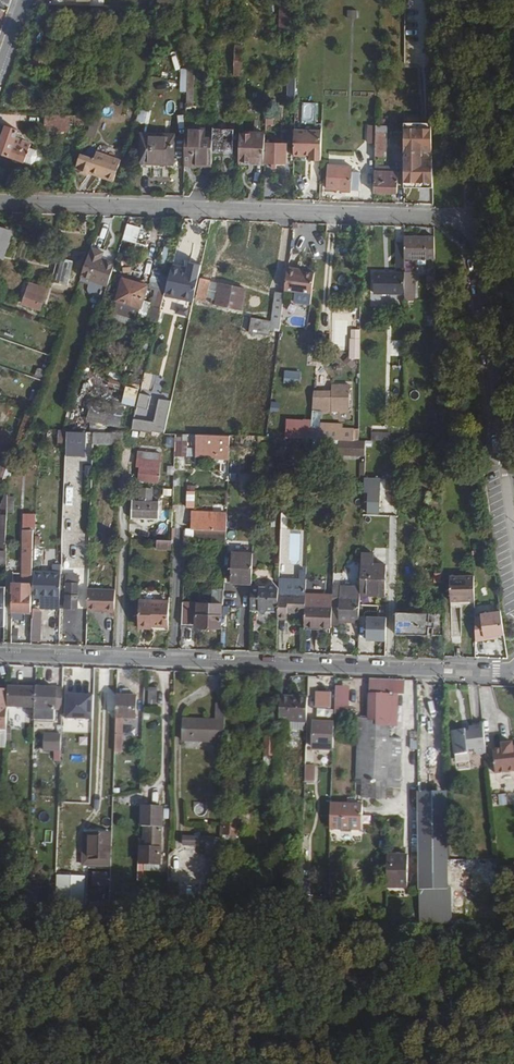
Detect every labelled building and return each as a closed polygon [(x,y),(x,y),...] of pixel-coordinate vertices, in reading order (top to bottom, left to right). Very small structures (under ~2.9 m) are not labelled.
[(157,8),(174,8),(177,0),(158,0),(157,8)] [(279,31),(291,32),(292,0),(280,0),(279,31)] [(174,10),(171,18),(190,19),(190,11),(174,10)] [(243,45),(235,44),(234,76),(242,76),(242,75),(243,45)] [(37,47),(32,64),(44,68),(49,51),(37,47)] [(186,119),(187,107),(188,69),(181,68),(179,119),(186,119)] [(188,69),(187,107),(194,107),(195,68),(188,68),(188,69)] [(296,78),(287,77),(287,101),(295,102),(296,78)] [(304,110),(296,110),(296,125),(304,126),(304,115),(304,110)] [(21,122),(44,124),(71,126),(71,116),(21,113),(21,122)] [(92,119),(87,136),(94,138),(100,122),(92,119)] [(404,187),(433,187),(432,122),(404,122),(404,187)] [(375,159),(376,159),(384,159),(385,159),(386,125),(377,125),(376,131),(376,140),(375,159)] [(6,126),(0,143),(0,153),(24,162),(31,143),(16,138),(19,130),(6,126)] [(212,165),(213,152),(213,138),(206,138),(206,137),(207,129),(186,128),(185,164),(212,165)] [(213,138),(213,152),(233,153),(234,128),(213,128),(213,138)] [(295,129),(294,155),(310,155),(310,159),(321,160),(322,130),(295,129)] [(265,163),(265,143),(265,133),(240,132),(239,162),(265,163)] [(175,135),(141,134),(141,163),(173,164),(175,135)] [(288,143),(265,143),(265,163),(288,163),(288,143)] [(89,173),(114,182),(122,160),(97,152),(94,159),(80,155),(75,169),(79,170),(89,173)] [(360,172),(352,172),(352,166),(329,165),(327,189),(360,191),(360,172)] [(399,171),(397,171),(375,170),(374,193),(398,193),(399,171)] [(7,244),(12,229),(0,225),(0,243),(7,244)] [(405,236),(405,242),(405,259),(412,259),(427,259),(427,236),(405,236)] [(405,259),(405,242),(397,242),(397,266),(405,266),(405,259)] [(91,247),(81,277),(107,287),(115,262),(102,258),(104,251),(91,247)] [(58,257),(52,282),(67,286),(74,261),(58,257)] [(201,268),(189,265),(188,270),(172,267),(165,294),(194,300),(201,268)] [(315,272),(311,272),(305,271),(305,268),(288,266),(285,290),(312,294),(315,272)] [(169,274),(159,271),(147,319),(157,322),(169,274)] [(405,273),(405,294),(405,295),(414,295),(415,295),(415,272),(405,272),(405,273)] [(373,294),(405,294),(405,273),(373,274),(373,294)] [(141,308),(148,285),(123,278),(116,301),(141,308)] [(207,297),(211,281),(201,278),(196,300),(206,302),(207,297)] [(220,283),(211,281),(207,297),(211,298),(210,303),(216,304),(220,283)] [(29,282),(21,304),(41,311),(49,288),(29,282)] [(220,283),(216,304),(242,310),(247,288),(220,283)] [(285,293),(277,292),(273,327),(281,328),(285,293)] [(268,321),(252,318),(249,332),(266,335),(268,321)] [(41,328),(37,343),(44,346),(49,331),(41,328)] [(350,330),(350,339),(359,339),(359,330),(350,330)] [(137,358),(145,360),(149,344),(141,342),(137,358)] [(284,371),(283,383),(300,383),(300,371),(284,371)] [(140,389),(152,390),(154,374),(143,372),(140,389)] [(96,375),(95,381),(107,385),(109,379),(96,375)] [(109,380),(108,387),(118,389),(120,382),(109,380)] [(54,384),(54,394),(63,394),(62,384),(54,384)] [(333,391),(315,390),(315,410),(349,411),(350,386),(333,385),(333,391)] [(135,406),(139,389),(127,386),(122,403),(135,406)] [(140,393),(137,406),(148,409),(151,396),(140,393)] [(92,398),(86,422),(90,422),(90,430),(105,432),(106,425),(120,426),(124,404),(92,398)] [(165,433),(172,402),(160,399),(155,422),(134,419),(132,430),(153,433),(153,432),(165,433)] [(355,440),(355,429),(312,428),(311,439),(312,439),(339,440),(355,440)] [(58,446),(66,446),(66,438),(66,430),(58,430),(46,429),(40,429),(40,432),(58,432),(58,446)] [(120,445),(121,433),(94,432),(94,444),(120,445)] [(405,434),(372,433),(372,441),(405,441),(405,434)] [(196,445),(196,455),(215,456),(215,458),(229,458),(230,436),(196,434),(196,445)] [(177,436),(176,456),(188,457),(188,436),(177,436)] [(66,438),(66,446),(66,455),(82,456),(82,438),(66,438)] [(290,438),(290,450),(300,451),(301,439),(290,438)] [(339,454),(366,456),(366,441),(355,440),(339,440),(339,454)] [(373,441),(366,441),(366,456),(365,463),(365,477),(379,478),(379,474),(373,474),(373,465),(371,465),(372,450),(373,450),(373,441)] [(162,454),(138,451),(136,480),(159,483),(162,454)] [(365,477),(365,479),(364,492),(368,493),(367,514),(380,514),(381,478),(379,478),(365,477)] [(140,488),(140,500),(133,500),(132,519),(159,520),(160,501),(153,501),(154,488),(140,488)] [(187,491),(187,507),(194,508),(195,491),(187,491)] [(194,530),(227,531),(227,512),(195,510),(194,530)] [(34,574),(34,567),(35,529),(24,528),(23,537),(23,543),(22,574),(34,574)] [(227,531),(194,530),(186,529),(186,539),(226,541),(227,531)] [(155,540),(154,550),(170,550),(171,541),(155,540)] [(16,550),(7,550),(6,571),(16,572),(16,550)] [(232,551),(231,584),(252,585),(253,552),(232,551)] [(361,586),(361,594),(373,595),(386,596),(387,564),(374,563),(374,553),(362,552),(361,586)] [(42,567),(44,567),(43,572),(61,572),(61,565),(42,564),(42,567)] [(42,567),(34,567),(34,574),(33,597),(41,597),(60,597),(61,575),(61,572),(43,572),(44,567),(42,567)] [(279,588),(278,611),(278,619),(288,619),(288,613),(306,613),(306,594),(307,570),(300,570),(299,578),(280,578),(279,588)] [(61,575),(60,597),(60,608),(60,609),(78,609),(79,575),(61,575)] [(450,576),(450,601),(475,600),(474,576),(450,576)] [(268,610),(278,611),(279,588),(272,580),(265,586),(259,587),(256,582),(252,586),(251,609),(259,609),(258,611),(263,614),(268,610)] [(333,596),(333,606),(340,606),(339,621),(360,622),(361,594),(361,586),(334,585),(333,596)] [(225,590),(221,587),(212,587),(212,603),(183,602),(183,625),(223,626),(225,590)] [(87,610),(115,612),(116,590),(88,589),(87,610)] [(12,593),(12,612),(31,612),(31,594),(12,593)] [(306,594),(306,613),(305,627),(332,628),(332,621),(333,606),(333,596),(325,596),(325,594),(306,594)] [(60,597),(41,597),(40,607),(43,611),(56,611),(60,608),(60,597)] [(397,599),(391,599),(383,609),(382,634),(395,634),(396,634),(397,599)] [(140,600),(139,627),(152,627),(152,625),(169,626),(170,601),(140,600)] [(476,642),(485,640),(484,637),(504,634),(501,611),(481,613),(481,616),(475,617),(476,642)] [(397,613),(397,634),(415,634),(415,613),(397,613)] [(415,634),(444,635),(444,614),(415,613),(415,634)] [(32,618),(31,634),(40,635),(40,618),(32,618)] [(372,680),(372,689),(381,689),(381,680),(372,680)] [(348,709),(349,685),(335,684),(334,709),(348,709)] [(8,707),(35,707),(36,688),(20,687),(9,687),(8,707)] [(36,688),(35,707),(35,721),(35,722),(56,722),(56,710),(62,710),(62,709),(63,689),(36,688)] [(157,688),(148,688),(148,706),(157,706),(157,688)] [(316,691),(315,709),(333,709),(334,692),(316,691)] [(389,725),(390,695),(371,694),(370,718),(358,718),(356,780),(362,780),(361,799),(368,799),(368,780),(387,780),(387,785),(389,785),(389,766),(389,738),(389,725)] [(117,695),(117,701),(116,718),(136,719),(137,696),(117,695)] [(280,696),(280,709),(279,722),(307,723),(308,697),(280,696)] [(214,762),(215,762),(222,762),(224,762),(226,703),(218,703),(217,719),(183,718),(182,741),(215,743),(214,762)] [(314,721),(313,748),(333,748),(333,742),(334,722),(314,721)] [(511,724),(511,721),(500,722),(500,725),(491,726),(493,750),(513,748),(513,723),(511,724)] [(470,729),(471,733),(467,733),(464,730),(453,731),(456,755),(476,753),(477,755),(486,754),(483,726),(470,728),(470,729)] [(44,733),(44,742),(43,751),(61,752),(62,735),(62,733),(44,733)] [(265,734),(264,756),(275,756),(276,734),(265,734)] [(389,738),(389,766),(401,766),(402,739),(389,738)] [(306,750),(305,779),(316,779),(317,751),(306,750)] [(389,766),(389,785),(401,785),(401,766),(389,766)] [(368,780),(368,799),(387,799),(387,798),(388,798),(389,785),(387,785),(387,780),(368,780)] [(401,785),(389,785),(388,798),(393,799),(394,790),(401,790),(401,785)] [(419,849),(419,889),(419,922),(451,923),(450,887),(449,887),(448,792),(418,792),(419,820),(419,849)] [(503,793),(492,794),(493,804),(504,803),(503,793)] [(331,803),(330,830),(362,831),(363,804),(331,803)] [(143,846),(139,845),(138,880),(144,881),(144,871),(160,871),(163,807),(143,806),(142,826),(144,826),(143,846)] [(237,843),(239,809),(222,809),(221,843),(226,843),(226,842),(237,843)] [(419,820),(409,820),(409,849),(419,849),(419,820)] [(102,855),(111,855),(112,833),(89,832),(88,859),(102,859),(102,855)] [(206,884),(208,884),(219,884),(219,880),(219,875),(219,868),(220,867),(220,855),(215,854),(216,838),(184,836),(183,846),(207,847),(206,884)] [(388,854),(387,889),(408,889),(408,854),(388,854)] [(57,907),(82,908),(83,874),(58,873),(57,907)] [(227,880),(219,880),(219,884),(218,904),(226,905),(227,880)]
